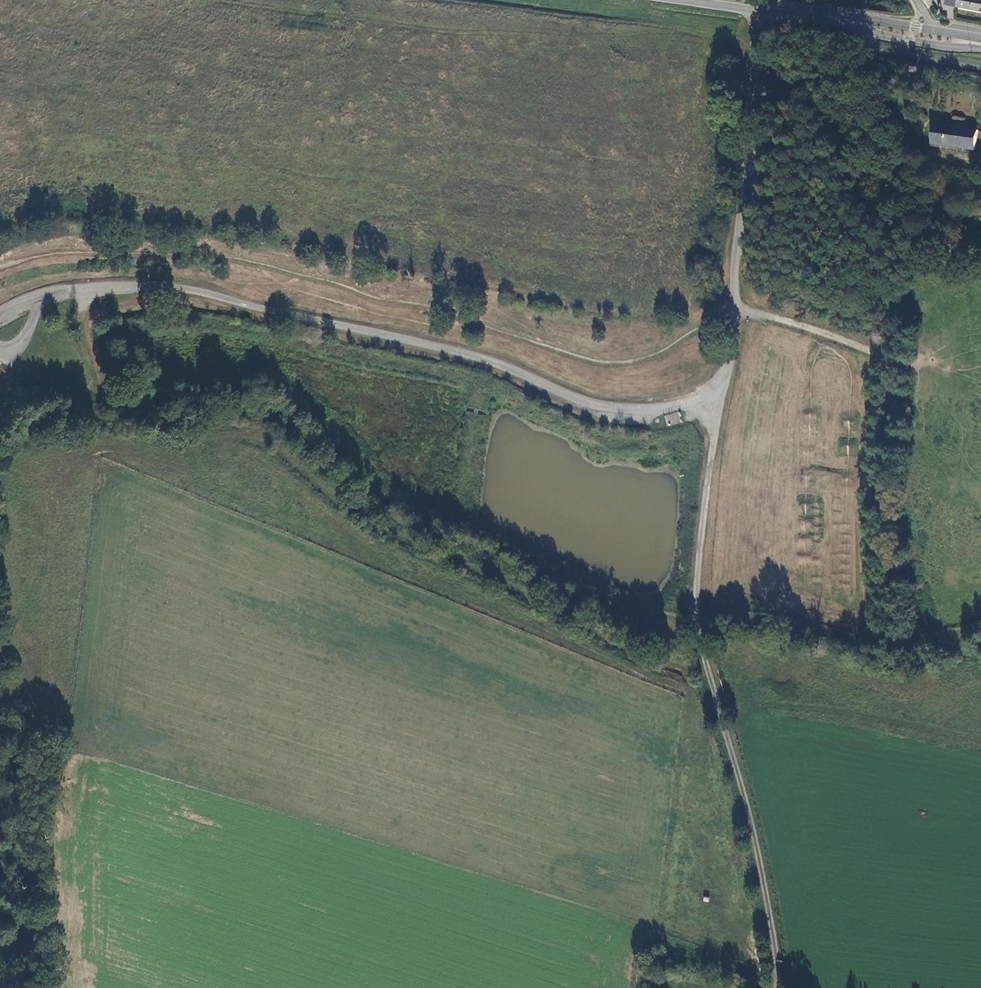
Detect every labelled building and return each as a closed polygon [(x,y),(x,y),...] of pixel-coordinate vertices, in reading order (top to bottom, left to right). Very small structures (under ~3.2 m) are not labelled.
[(945,2),(980,9),(980,0),(946,0),(945,2)] [(977,128),(935,123),(933,144),(975,150),(977,128)] [(676,412),(666,415),(669,424),(679,422),(676,412)]
